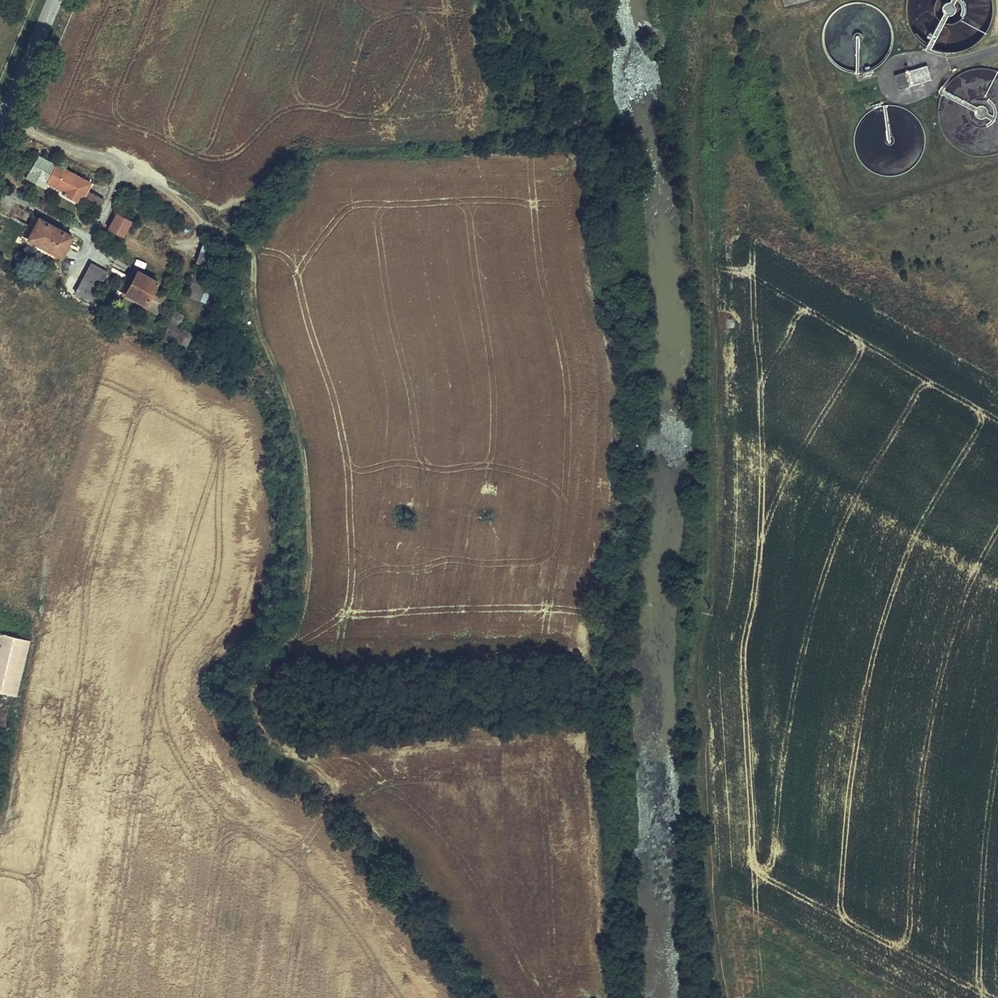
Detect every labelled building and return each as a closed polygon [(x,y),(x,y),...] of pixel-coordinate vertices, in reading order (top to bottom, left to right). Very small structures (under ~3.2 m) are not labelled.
[(895,75),(899,89),(932,79),(927,65),(895,75)] [(45,144),(31,167),(51,178),(56,170),(71,179),(68,184),(86,194),(88,190),(106,201),(111,192),(93,181),(97,175),(45,144)] [(78,221),(40,199),(27,219),(66,242),(78,221)] [(105,225),(122,235),(131,217),(115,208),(105,225)] [(81,280),(89,284),(107,249),(99,245),(81,280)] [(107,249),(89,284),(98,289),(116,254),(107,249)] [(163,275),(142,263),(127,287),(150,299),(163,275)] [(214,300),(214,289),(187,288),(187,299),(214,300)] [(198,331),(172,316),(166,327),(193,342),(198,331)] [(0,632),(0,690),(14,693),(27,638),(0,632)]
